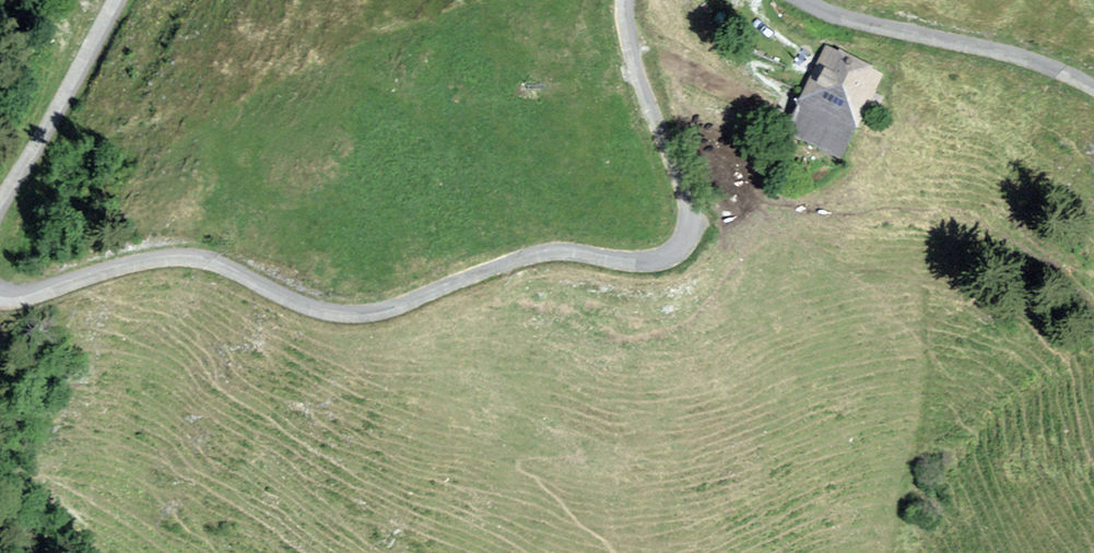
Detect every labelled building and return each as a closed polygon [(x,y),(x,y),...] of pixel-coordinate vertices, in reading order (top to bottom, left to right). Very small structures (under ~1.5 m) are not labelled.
[(888,75),(826,51),(790,143),(852,167),(888,75)]
